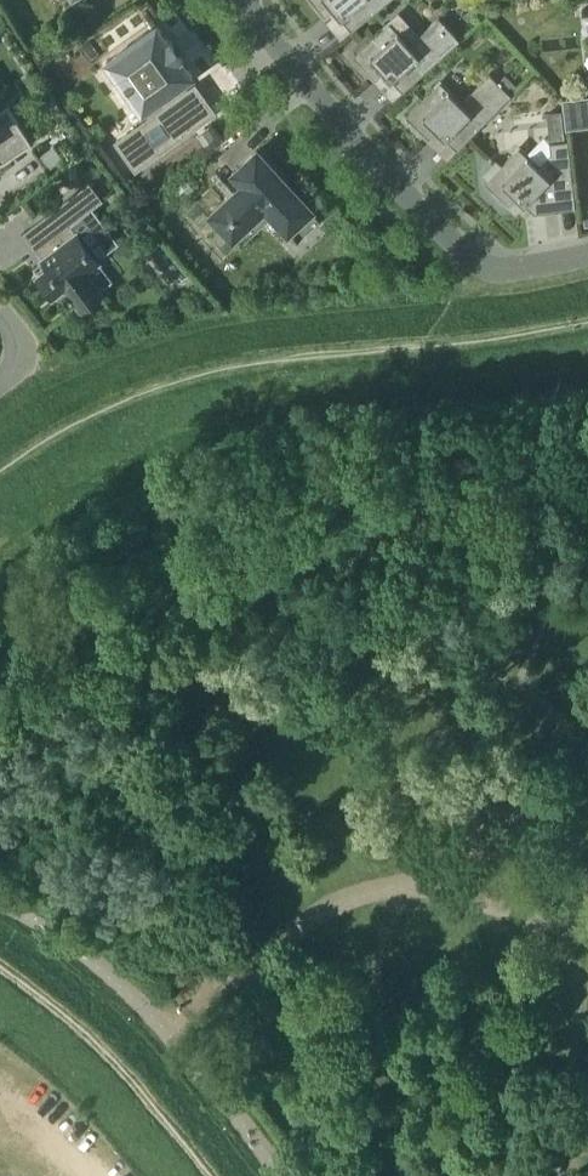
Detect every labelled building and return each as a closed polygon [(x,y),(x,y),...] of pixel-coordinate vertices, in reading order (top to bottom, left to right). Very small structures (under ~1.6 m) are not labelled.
[(325,16),(335,9),(352,30),(389,0),(312,0),(325,16)] [(390,22),(354,55),(376,79),(385,71),(403,91),(460,39),(440,17),(410,44),(390,22)] [(117,141),(136,169),(215,112),(196,85),(189,90),(184,82),(193,75),(181,58),(183,57),(172,40),(169,41),(157,24),(106,61),(143,112),(145,110),(150,118),(117,141)] [(441,81),(407,116),(430,138),(438,130),(458,149),(512,95),(490,73),(462,102),(441,81)] [(563,99),(567,128),(570,128),(587,125),(587,96),(563,99)] [(32,143),(8,106),(0,111),(0,164),(32,143)] [(209,129),(198,136),(204,145),(215,138),(209,129)] [(490,178),(486,182),(510,205),(518,196),(535,212),(576,208),(568,140),(550,142),(552,152),(539,166),(519,147),(501,166),(497,163),(486,174),(490,178)] [(266,206),(273,214),(298,240),(322,218),(258,150),(234,172),(244,183),(212,213),(234,237),(266,206)] [(24,232),(25,233),(43,258),(50,267),(38,276),(53,296),(65,287),(82,308),(102,293),(86,271),(99,261),(77,233),(71,225),(104,199),(90,182),(24,232)] [(578,1170),(581,1175),(587,1175),(587,1166),(578,1170)]
